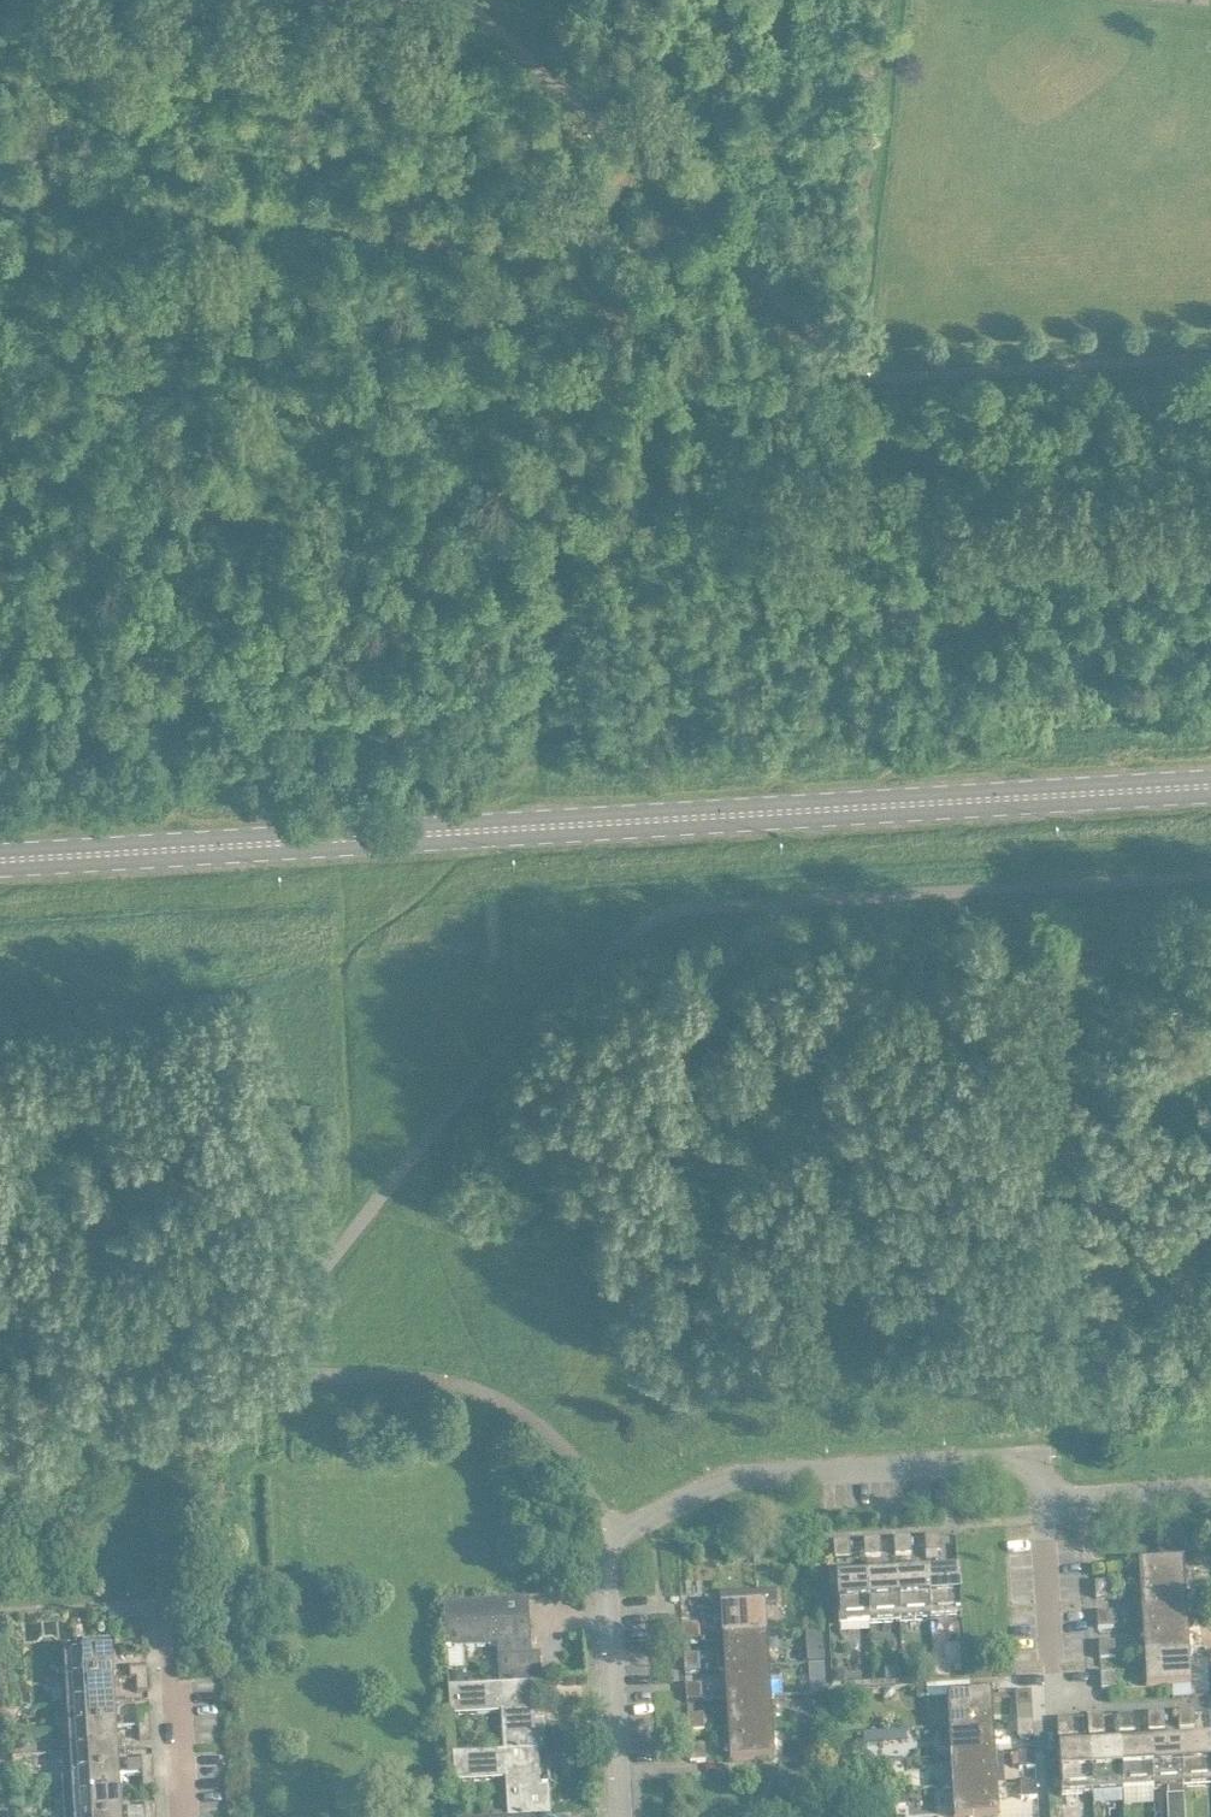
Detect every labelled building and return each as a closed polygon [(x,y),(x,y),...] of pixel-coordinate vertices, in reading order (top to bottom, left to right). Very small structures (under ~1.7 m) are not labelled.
[(945,1549),(944,1533),(928,1534),(929,1550),(945,1549)] [(915,1551),(914,1535),(898,1536),(899,1552),(915,1551)] [(885,1553),(884,1537),(868,1538),(869,1554),(885,1553)] [(854,1555),(853,1539),(838,1540),(839,1556),(854,1555)] [(1144,1563),(1146,1593),(1188,1590),(1186,1561),(1187,1561),(1187,1559),(1143,1562),(1143,1563),(1144,1563)] [(961,1573),(931,1575),(934,1617),(964,1615),(964,1616),(965,1616),(963,1572),(961,1572),(961,1573)] [(931,1575),(901,1577),(904,1619),(934,1617),(931,1575)] [(901,1577),(871,1579),(874,1621),(904,1619),(901,1577)] [(874,1621),(871,1579),(841,1581),(841,1579),(840,1579),(843,1624),(844,1624),(844,1623),(874,1621)] [(1099,1580),(1100,1596),(1116,1595),(1115,1579),(1099,1580)] [(726,1606),(728,1636),(769,1633),(768,1604),(769,1604),(769,1603),(781,1602),(780,1588),(723,1592),(724,1606),(726,1606)] [(1146,1593),(1148,1623),(1190,1621),(1188,1590),(1146,1593)] [(501,1643),(504,1682),(504,1683),(538,1681),(546,1681),(544,1651),(536,1652),(532,1597),(447,1603),(450,1647),(501,1643)] [(1101,1611),(1102,1626),(1118,1625),(1117,1610),(1101,1611)] [(1148,1623),(1150,1654),(1192,1651),(1190,1621),(1148,1623)] [(686,1623),(687,1638),(702,1638),(701,1622),(686,1623)] [(728,1636),(729,1666),(771,1663),(769,1633),(728,1636)] [(113,1636),(87,1637),(88,1654),(113,1652),(113,1636)] [(1103,1641),(1104,1657),(1120,1656),(1119,1640),(1103,1641)] [(1192,1651),(1150,1654),(1152,1683),(1150,1683),(1150,1685),(1176,1683),(1191,1682),(1195,1682),(1195,1681),(1193,1681),(1192,1651)] [(69,1657),(70,1680),(116,1677),(115,1652),(113,1652),(88,1654),(68,1655),(68,1657),(69,1657)] [(688,1653),(689,1669),(704,1668),(703,1652),(688,1653)] [(828,1662),(813,1663),(815,1681),(829,1680),(828,1662)] [(729,1666),(731,1696),(773,1693),(771,1663),(729,1666)] [(134,1676),(140,1676),(151,1675),(151,1665),(133,1666),(134,1676)] [(904,1665),(889,1666),(890,1677),(905,1677),(904,1665)] [(848,1669),(836,1670),(836,1682),(849,1682),(848,1669)] [(1105,1671),(1106,1687),(1121,1686),(1120,1670),(1105,1671)] [(467,1671),(456,1671),(456,1682),(467,1682),(467,1671)] [(140,1676),(140,1690),(152,1689),(151,1675),(140,1676)] [(70,1680),(71,1704),(118,1701),(116,1677),(70,1680)] [(506,1710),(508,1749),(542,1747),(542,1748),(550,1747),(549,1718),(540,1719),(538,1681),(504,1683),(504,1682),(453,1685),(454,1713),(506,1710)] [(690,1683),(691,1699),(706,1698),(705,1682),(690,1683)] [(1191,1682),(1176,1683),(1177,1696),(1192,1695),(1191,1682)] [(899,1686),(887,1686),(888,1698),(894,1697),(900,1691),(899,1686)] [(1036,1705),(1035,1689),(1019,1690),(1020,1706),(1036,1705)] [(952,1695),(954,1724),(996,1722),(994,1693),(996,1692),(995,1691),(951,1694),(951,1695),(952,1695)] [(731,1696),(733,1727),(775,1724),(773,1693),(731,1696)] [(71,1704),(73,1727),(119,1724),(118,1701),(71,1704)] [(142,1709),(142,1723),(154,1722),(153,1708),(142,1709)] [(1199,1724),(1198,1709),(1182,1710),(1183,1725),(1199,1724)] [(1169,1726),(1168,1710),(1152,1711),(1153,1727),(1169,1726)] [(1139,1728),(1138,1712),(1122,1713),(1123,1729),(1139,1728)] [(692,1713),(692,1729),(708,1728),(708,1727),(707,1714),(707,1713),(692,1713)] [(717,1713),(707,1714),(708,1727),(718,1727),(717,1713)] [(1108,1730),(1108,1714),(1092,1715),(1093,1731),(1108,1730)] [(1061,1717),(1062,1733),(1078,1732),(1077,1716),(1061,1717)] [(1021,1720),(1022,1736),(1038,1735),(1037,1719),(1021,1720)] [(154,1722),(142,1723),(143,1738),(155,1737),(154,1722)] [(954,1724),(956,1755),(998,1752),(996,1722),(954,1724)] [(73,1727),(74,1751),(120,1748),(119,1724),(73,1727)] [(775,1724),(733,1727),(735,1756),(734,1756),(734,1758),(778,1755),(778,1754),(777,1754),(775,1724)] [(887,1729),(867,1731),(868,1743),(888,1741),(887,1729)] [(473,1739),(460,1739),(460,1752),(473,1751),(473,1739)] [(1185,1743),(1187,1785),(1210,1784),(1210,1741),(1185,1743)] [(693,1744),(694,1760),(710,1759),(709,1743),(693,1744)] [(1185,1743),(1155,1745),(1157,1787),(1172,1786),(1187,1785),(1185,1743)] [(1155,1745),(1124,1747),(1127,1789),(1157,1787),(1155,1745)] [(510,1776),(512,1815),(512,1816),(546,1814),(555,1814),(553,1785),(544,1785),(542,1748),(542,1747),(508,1749),(473,1751),(460,1752),(457,1752),(459,1779),(510,1776)] [(1124,1747),(1094,1749),(1096,1791),(1127,1789),(1124,1747)] [(74,1751),(76,1774),(122,1771),(120,1748),(74,1751)] [(1023,1750),(1024,1766),(1039,1765),(1038,1749),(1023,1750)] [(1096,1791),(1094,1749),(1064,1751),(1064,1749),(1063,1749),(1065,1794),(1067,1794),(1067,1793),(1096,1791)] [(956,1755),(958,1785),(1000,1782),(998,1752),(956,1755)] [(144,1756),(145,1770),(157,1769),(156,1755),(144,1756)] [(157,1769),(145,1770),(146,1785),(158,1784),(157,1769)] [(76,1774),(77,1798),(123,1795),(122,1771),(76,1774)] [(1025,1781),(1026,1796),(1041,1795),(1040,1780),(1025,1781)] [(1000,1782),(958,1785),(959,1815),(958,1815),(958,1816),(1003,1814),(1003,1812),(1001,1812),(1000,1782)] [(1171,1795),(1173,1816),(1189,1816),(1187,1785),(1172,1786),(1172,1795),(1171,1795)] [(914,1793),(901,1793),(902,1803),(914,1802),(914,1793)] [(78,1816),(124,1816),(123,1795),(77,1798),(78,1816)] [(147,1805),(148,1816),(160,1816),(159,1802),(147,1803),(147,1805)] [(132,1806),(132,1816),(148,1816),(147,1805),(132,1806)]
